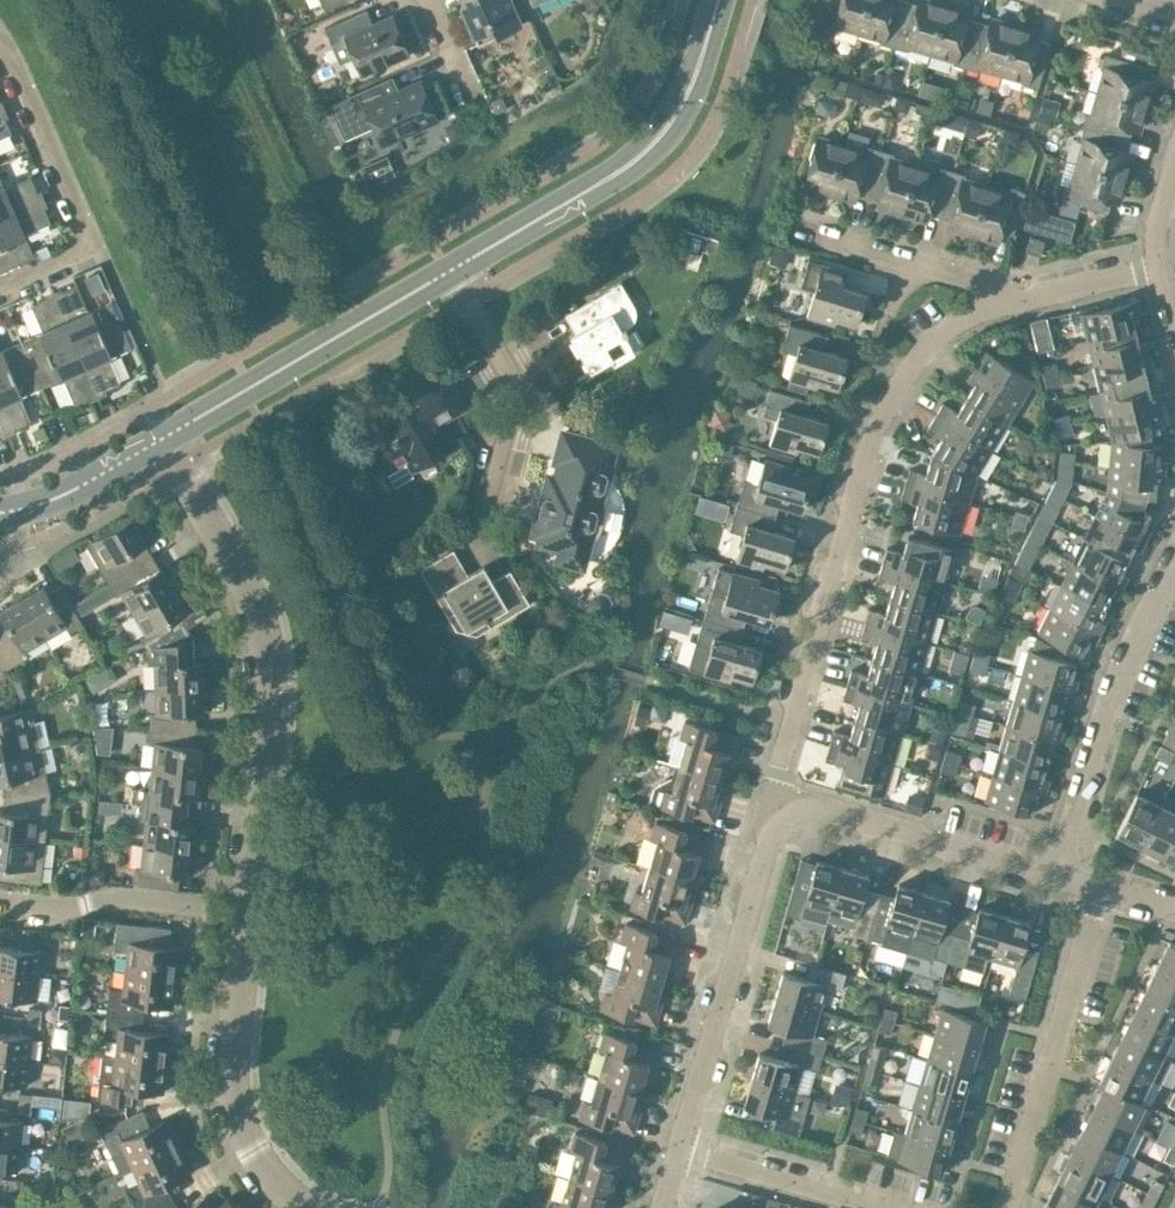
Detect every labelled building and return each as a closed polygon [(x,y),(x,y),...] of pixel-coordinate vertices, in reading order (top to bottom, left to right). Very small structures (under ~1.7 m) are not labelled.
[(478,43),(522,24),(512,0),(463,0),(461,5),(478,43)] [(860,30),(868,0),(814,0),(808,21),(835,29),(836,24),(860,30)] [(894,46),(907,0),(906,0),(868,0),(860,30),(882,37),(880,42),(894,46)] [(931,51),(944,5),(928,0),(919,0),(918,4),(907,0),(894,46),(907,50),(908,44),(931,51)] [(952,63),(965,67),(979,21),(967,18),(969,12),(944,5),(931,51),(954,58),(952,63)] [(354,56),(362,73),(409,53),(392,15),(360,29),(353,14),(325,27),(340,62),(354,56)] [(980,65),(1003,72),(1016,26),(992,19),(990,24),(979,21),(965,67),(978,71),(980,65)] [(1024,84),(1038,88),(1051,42),(1039,39),(1040,33),(1016,26),(1003,72),(1026,79),(1024,84)] [(1099,91),(1145,105),(1152,80),(1147,79),(1150,66),(1104,53),(1100,67),(1106,69),(1099,91)] [(830,87),(845,91),(847,81),(833,76),(830,87)] [(382,82),(330,104),(345,138),(373,125),(381,144),(438,119),(421,80),(387,95),(385,89),(384,88),(382,82)] [(1083,126),(1129,139),(1133,127),(1138,129),(1145,105),(1099,91),(1093,114),(1087,113),(1083,126)] [(12,132),(2,109),(0,110),(0,137),(12,132)] [(1079,163),(1125,176),(1132,152),(1126,150),(1129,139),(1083,126),(1079,139),(1085,140),(1079,163)] [(806,183),(830,190),(844,144),(819,137),(818,142),(814,141),(809,157),(813,158),(806,183)] [(856,192),(868,195),(881,149),(868,145),(866,151),(844,144),(830,190),(855,197),(856,192)] [(878,204),(902,211),(915,165),(893,159),(894,153),(881,149),(868,195),(879,198),(878,204)] [(1062,198),(1108,211),(1112,199),(1118,201),(1125,176),(1079,163),(1072,186),(1066,184),(1062,198)] [(928,213),(940,216),(953,170),(940,166),(938,172),(915,165),(902,211),(926,218),(928,213)] [(949,225),(974,232),(987,186),(964,179),(966,174),(953,170),(940,216),(951,219),(949,225)] [(41,199),(31,176),(5,187),(0,177),(0,217),(41,199)] [(974,232),(998,239),(1000,233),(1012,237),(1025,191),(1011,187),(1010,193),(987,186),(974,232)] [(12,266),(35,256),(25,233),(51,222),(41,199),(0,217),(0,240),(12,266)] [(1052,215),(1029,208),(1024,227),(1047,233),(1052,215)] [(683,248),(702,254),(703,249),(714,253),(718,238),(678,225),(673,240),(684,243),(683,248)] [(1027,250),(1040,254),(1044,240),(1031,236),(1027,250)] [(12,266),(0,240),(0,271),(12,266)] [(836,318),(857,324),(866,292),(843,285),(847,271),(808,260),(800,285),(815,290),(807,315),(835,323),(836,318)] [(99,291),(105,288),(98,271),(88,276),(96,292),(99,291)] [(571,335),(591,370),(612,358),(615,362),(635,351),(625,334),(628,332),(626,328),(630,326),(631,325),(633,322),(635,320),(636,317),(636,315),(636,312),(636,311),(636,309),(635,306),(621,282),(566,314),(576,332),(571,335)] [(55,294),(76,344),(122,324),(112,301),(89,311),(78,284),(55,294)] [(21,340),(31,363),(76,344),(55,294),(32,305),(43,331),(21,340)] [(1082,313),(1088,339),(1135,328),(1132,313),(1138,311),(1135,300),(1082,313)] [(818,382),(838,388),(848,356),(824,349),(828,335),(789,323),(782,349),(796,353),(789,378),(816,387),(818,382)] [(122,324),(76,344),(98,393),(121,383),(109,357),(132,347),(122,324)] [(1088,339),(1094,364),(1148,351),(1145,340),(1139,342),(1135,328),(1088,339)] [(1035,341),(1038,351),(1052,348),(1049,337),(1035,341)] [(31,363),(21,340),(0,350),(0,377),(31,363)] [(76,344),(31,363),(41,387),(63,377),(75,403),(98,393),(76,344)] [(966,397),(1008,422),(1025,395),(1023,393),(1032,378),(986,350),(969,380),(975,383),(966,397)] [(1094,364),(1100,390),(1148,378),(1144,363),(1150,362),(1148,351),(1094,364)] [(8,432),(31,422),(20,396),(41,387),(31,363),(0,377),(0,414),(8,432)] [(1041,366),(1044,377),(1058,373),(1055,363),(1041,366)] [(1044,377),(1046,387),(1060,383),(1058,373),(1044,377)] [(406,453),(415,468),(452,446),(437,420),(462,406),(446,378),(415,396),(419,403),(388,421),(392,428),(372,440),(387,465),(406,453)] [(1100,390),(1106,414),(1160,401),(1157,391),(1151,392),(1148,378),(1100,390)] [(799,447),(820,453),(829,421),(805,414),(810,399),(770,388),(763,414),(777,418),(770,443),(797,451),(799,447)] [(935,415),(992,449),(1008,422),(966,397),(958,411),(943,402),(935,415)] [(1106,414),(1112,440),(1152,438),(1151,431),(1160,429),(1156,413),(1162,412),(1160,401),(1106,414)] [(1054,416),(1056,427),(1070,423),(1068,413),(1054,416)] [(932,454),(977,474),(992,449),(935,415),(927,428),(942,437),(932,454)] [(1056,427),(1059,437),(1073,434),(1070,423),(1056,427)] [(558,559),(583,566),(591,536),(595,530),(598,523),(600,516),(601,508),(600,501),(615,445),(563,431),(555,460),(560,461),(556,477),(549,475),(534,533),(541,535),(539,542),(561,548),(558,559)] [(1112,440),(1110,465),(1165,471),(1166,460),(1159,459),(1161,444),(1152,443),(1152,438),(1112,440)] [(1059,460),(1073,462),(1074,451),(1060,450),(1059,460)] [(905,483),(969,501),(977,474),(932,454),(926,473),(910,468),(905,483)] [(737,504),(776,516),(780,502),(803,509),(812,477),(792,471),(793,466),(765,458),(758,483),(744,479),(737,504)] [(1058,471),(1072,472),(1073,462),(1059,460),(1058,471)] [(1110,465),(1107,491),(1145,501),(1146,496),(1155,497),(1157,481),(1163,482),(1165,471),(1110,465)] [(1049,491),(1062,498),(1067,488),(1054,482),(1049,491)] [(913,519),(959,533),(969,501),(905,483),(901,498),(917,503),(913,519)] [(1045,501),(1058,507),(1062,498),(1049,491),(1045,501)] [(1107,491),(1096,514),(1145,539),(1150,529),(1144,526),(1151,512),(1143,508),(1145,501),(1107,491)] [(765,562),(786,568),(795,536),(772,530),(776,516),(737,504),(729,529),(744,534),(736,559),(764,567),(765,562)] [(1096,514),(1084,537),(1128,559),(1135,546),(1140,548),(1145,539),(1096,514)] [(108,582),(155,555),(132,516),(86,543),(108,582)] [(1027,538),(1040,544),(1044,535),(1031,528),(1027,538)] [(883,562),(946,580),(955,549),(908,535),(903,552),(887,547),(883,562)] [(1084,537),(1073,561),(1123,585),(1127,575),(1121,573),(1128,559),(1084,537)] [(1022,547),(1035,554),(1040,544),(1027,538),(1022,547)] [(487,619),(491,625),(530,603),(510,570),(493,580),(484,564),(468,573),(454,549),(420,568),(436,594),(448,615),(456,610),(462,621),(475,624),(486,618),(487,619)] [(121,592),(134,612),(174,588),(155,555),(108,582),(116,595),(121,592)] [(61,567),(63,566),(58,556),(53,559),(59,569),(61,567)] [(1073,561),(1061,584),(1105,606),(1112,592),(1118,595),(1123,585),(1073,561)] [(890,597),(937,611),(946,580),(883,562),(878,577),(895,582),(890,597)] [(711,592),(704,617),(743,629),(747,615),(770,622),(780,590),(759,584),(760,579),(733,571),(718,567),(711,592)] [(1004,585),(1017,591),(1022,581),(1008,575),(1004,585)] [(22,597),(46,638),(67,626),(70,631),(83,624),(60,584),(48,591),(44,584),(22,597)] [(1061,584),(1050,607),(1100,632),(1104,622),(1099,619),(1105,606),(1061,584)] [(999,594),(1012,601),(1017,591),(1004,585),(999,594)] [(140,636),(148,649),(192,636),(180,614),(187,610),(174,588),(134,612),(146,633),(140,636)] [(96,597),(93,592),(79,600),(85,611),(99,602),(96,597)] [(595,610),(602,612),(609,608),(611,601),(607,594),(600,592),(593,596),(591,603),(595,610)] [(8,667),(29,655),(25,650),(46,638),(22,597),(0,610),(4,617),(0,619),(0,647),(8,667)] [(865,623),(928,641),(937,611),(890,597),(886,613),(869,608),(865,623)] [(1038,631),(1082,653),(1089,638),(1095,641),(1100,632),(1050,607),(1038,631)] [(696,642),(689,667),(703,672),(731,680),(732,675),(753,681),(762,649),(739,642),(743,629),(704,617),(696,642)] [(872,658),(919,671),(928,641),(865,623),(860,638),(877,642),(872,658)] [(155,664),(155,687),(202,686),(201,660),(193,660),(192,636),(148,649),(148,664),(155,664)] [(8,667),(0,647),(0,669),(8,667)] [(1029,648),(1022,674),(1075,689),(1078,679),(1071,677),(1076,662),(1029,648)] [(972,660),(986,664),(989,653),(975,649),(972,660)] [(847,683),(910,702),(919,671),(872,658),(868,673),(851,668),(847,683)] [(969,670),(983,674),(986,664),(972,660),(969,670)] [(1022,674),(1014,699),(1061,712),(1065,698),(1072,700),(1075,689),(1022,674)] [(13,679),(19,697),(31,692),(24,675),(13,679)] [(855,719),(902,732),(910,702),(847,683),(843,698),(859,703),(855,719)] [(150,712),(150,726),(196,728),(196,727),(195,712),(203,711),(202,686),(155,687),(156,711),(150,712)] [(957,710),(971,714),(974,703),(960,699),(957,710)] [(1014,699),(1007,724),(1060,739),(1063,729),(1057,727),(1061,712),(1014,699)] [(40,746),(32,707),(0,714),(0,755),(40,746)] [(969,725),(975,726),(978,715),(971,714),(957,710),(952,729),(966,733),(969,725)] [(1174,744),(1174,715),(1164,738),(1174,744)] [(679,765),(721,777),(725,763),(731,765),(739,737),(716,730),(716,728),(685,719),(680,737),(686,739),(679,765)] [(829,744),(893,763),(902,732),(855,719),(850,734),(834,729),(829,744)] [(1007,724),(1000,749),(1047,762),(1051,748),(1057,750),(1060,739),(1007,724)] [(153,766),(199,771),(202,745),(194,745),(196,728),(150,726),(149,741),(155,742),(153,766)] [(837,780),(884,794),(893,763),(829,744),(825,759),(842,764),(837,780)] [(1156,754),(1169,761),(1174,751),(1160,745),(1156,754)] [(51,792),(40,746),(0,755),(0,781),(2,781),(4,795),(51,792)] [(943,759),(957,763),(960,753),(946,749),(943,759)] [(1000,749),(993,774),(1046,789),(1049,779),(1043,777),(1047,762),(1000,749)] [(940,770),(954,774),(957,763),(943,759),(940,770)] [(691,814),(715,821),(723,792),(717,791),(721,777),(679,765),(674,782),(668,780),(656,787),(651,803),(691,815),(691,814)] [(142,804),(187,809),(188,795),(196,796),(199,771),(153,766),(150,790),(144,789),(142,804)] [(985,799),(1032,813),(1037,798),(1043,799),(1046,789),(993,774),(985,799)] [(45,840),(51,792),(4,795),(3,809),(0,809),(0,835),(45,840)] [(1117,831),(1142,844),(1161,805),(1136,793),(1117,831)] [(144,843),(191,848),(193,823),(185,822),(187,809),(142,804),(140,818),(147,819),(144,843)] [(1165,855),(1174,834),(1174,812),(1161,805),(1142,844),(1165,855)] [(649,866),(691,878),(696,864),(701,866),(710,838),(686,831),(687,830),(656,821),(651,838),(657,840),(649,866)] [(1174,860),(1174,834),(1165,855),(1174,860)] [(41,882),(45,840),(0,835),(0,878),(41,882)] [(133,882),(178,887),(180,873),(188,873),(191,848),(144,843),(141,867),(135,866),(133,882)] [(827,921),(831,909),(843,867),(818,859),(809,890),(793,886),(785,913),(801,918),(803,914),(827,921)] [(662,915),(685,922),(693,894),(687,892),(691,878),(649,866),(642,891),(636,890),(631,907),(662,917),(662,915)] [(831,909),(828,919),(852,926),(850,932),(866,937),(875,910),(859,905),(868,874),(843,867),(831,909)] [(866,937),(907,949),(924,890),(899,883),(890,914),(875,910),(866,937)] [(907,949),(948,961),(956,933),(941,929),(950,898),(924,890),(907,949)] [(989,956),(993,957),(1005,914),(980,907),(971,938),(956,933),(948,961),(985,972),(989,956)] [(1010,990),(1026,995),(1037,957),(1022,953),(1031,922),(1005,914),(993,957),(1017,964),(1010,990)] [(128,952),(126,971),(176,976),(179,947),(169,946),(171,927),(117,921),(114,950),(128,952)] [(620,967),(662,979),(666,965),(672,967),(680,939),(657,932),(657,931),(626,922),(621,940),(627,941),(620,967)] [(12,937),(13,927),(0,926),(0,935),(12,937)] [(1174,974),(1174,943),(1169,940),(1157,965),(1174,974)] [(39,975),(42,950),(0,945),(0,970),(39,975)] [(776,996),(818,1009),(825,984),(841,989),(846,973),(819,965),(814,980),(783,971),(776,996)] [(1146,988),(1174,1002),(1174,974),(1157,965),(1146,988)] [(633,1016),(656,1023),(664,995),(658,993),(662,979),(620,967),(613,993),(606,991),(601,1009),(632,1018),(633,1016)] [(37,999),(39,975),(0,970),(0,995),(37,999)] [(109,988),(107,1012),(144,1016),(146,1002),(173,1005),(176,976),(126,971),(124,989),(109,988)] [(1134,1011),(1173,1030),(1174,1026),(1174,1002),(1146,988),(1134,1011)] [(795,1046),(822,1054),(827,1038),(811,1033),(818,1009),(776,996),(768,1022),(786,1027),(782,1042),(795,1046)] [(882,1018),(893,1021),(897,1010),(885,1006),(882,1018)] [(28,1016),(41,1018),(42,1009),(29,1007),(28,1016)] [(935,1033),(978,1046),(986,1021),(942,1008),(935,1033)] [(1134,1011),(1123,1035),(1162,1054),(1173,1030),(1134,1011)] [(118,1038),(116,1056),(167,1062),(170,1033),(142,1029),(144,1016),(107,1012),(104,1036),(118,1038)] [(27,1026),(40,1027),(41,1018),(28,1016),(27,1026)] [(878,1029),(890,1033),(893,1021),(882,1018),(878,1029)] [(598,1075),(641,1088),(645,1074),(651,1076),(659,1047),(636,1041),(636,1039),(605,1030),(600,1048),(606,1050),(598,1075)] [(30,1060),(33,1035),(0,1031),(0,1057),(30,1060)] [(927,1058),(971,1071),(978,1046),(935,1033),(927,1058)] [(1123,1035),(1111,1058),(1150,1077),(1161,1082),(1172,1059),(1162,1054),(1123,1035)] [(867,1068),(879,1071),(886,1046),(874,1043),(867,1068)] [(752,1077),(795,1090),(802,1066),(818,1070),(822,1054),(795,1046),(791,1061),(760,1052),(752,1077)] [(97,1098),(134,1102),(136,1088),(163,1091),(167,1062),(116,1056),(102,1055),(97,1098)] [(27,1085),(30,1060),(0,1057),(0,1082),(27,1085)] [(920,1083),(964,1096),(971,1071),(927,1058),(920,1083)] [(1100,1082),(1144,1103),(1144,1102),(1139,1099),(1150,1077),(1111,1058),(1100,1082)] [(864,1079),(875,1082),(879,1071),(867,1068),(864,1079)] [(611,1125),(634,1132),(643,1103),(637,1102),(641,1088),(598,1075),(591,1101),(585,1099),(580,1117),(611,1126),(611,1125)] [(752,1077),(745,1103),(776,1112),(771,1127),(799,1135),(803,1119),(811,1095),(795,1090),(752,1077)] [(1093,1107),(1132,1127),(1144,1103),(1100,1082),(1099,1083),(1104,1085),(1093,1107)] [(913,1108),(957,1121),(964,1096),(920,1083),(913,1108)] [(19,1102),(32,1103),(33,1094),(20,1093),(19,1102)] [(18,1111),(31,1113),(32,1103),(19,1102),(18,1111)] [(853,1117),(864,1121),(868,1109),(856,1106),(853,1117)] [(1082,1131),(1121,1150),(1132,1127),(1093,1107),(1082,1131)] [(906,1133),(950,1146),(957,1121),(913,1108),(906,1133)] [(120,1173),(133,1167),(179,1145),(166,1118),(141,1130),(134,1113),(100,1129),(120,1173)] [(849,1129),(861,1132),(864,1121),(853,1117),(849,1129)] [(20,1145),(23,1120),(0,1118),(0,1143),(20,1145)] [(887,1155),(942,1171),(950,1146),(906,1133),(894,1129),(887,1155)] [(569,1176),(611,1189),(615,1175),(621,1177),(629,1148),(606,1142),(606,1140),(576,1131),(570,1149),(577,1151),(569,1176)] [(1070,1154),(1109,1173),(1121,1150),(1082,1131),(1070,1154)] [(18,1170),(20,1145),(0,1143),(0,1168),(18,1170)] [(136,1207),(158,1207),(173,1199),(166,1183),(191,1172),(179,1145),(133,1167),(141,1184),(128,1190),(136,1207)] [(1174,1163),(1174,1160),(1174,1147),(1171,1145),(1164,1159),(1174,1163)] [(1059,1177),(1098,1196),(1109,1173),(1070,1154),(1059,1177)] [(613,1204),(607,1203),(611,1189),(569,1176),(562,1202),(555,1200),(553,1207),(612,1207),(613,1204)] [(1064,1207),(1092,1207),(1098,1196),(1059,1177),(1048,1200),(1064,1207)] [(9,1187),(23,1189),(24,1180),(10,1178),(9,1187)] [(1148,1192),(1157,1196),(1164,1183),(1155,1178),(1148,1192)] [(8,1197),(22,1198),(23,1189),(9,1187),(8,1197)] [(1147,1207),(1151,1207),(1157,1196),(1148,1192),(1141,1205),(1147,1207)] [(205,1195),(189,1207),(215,1207),(205,1195)] [(173,1199),(158,1207),(180,1207),(173,1199)] [(1048,1200),(1044,1207),(1064,1207),(1048,1200)]
